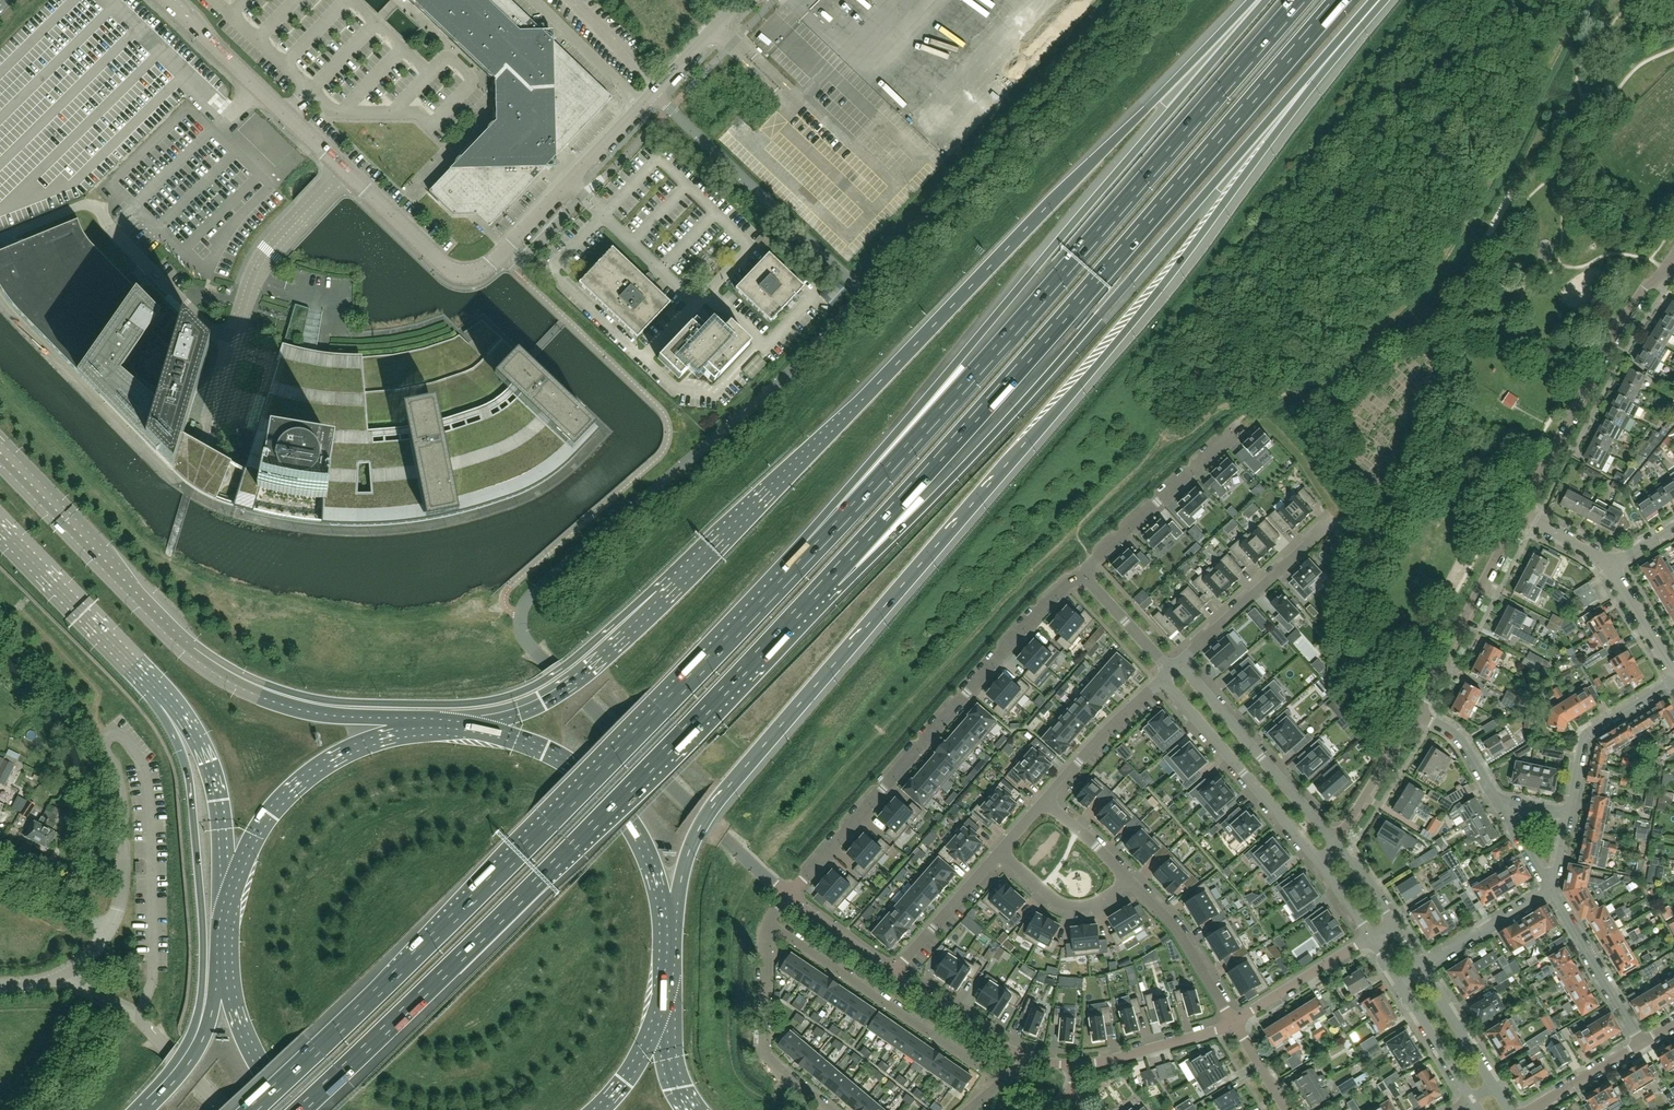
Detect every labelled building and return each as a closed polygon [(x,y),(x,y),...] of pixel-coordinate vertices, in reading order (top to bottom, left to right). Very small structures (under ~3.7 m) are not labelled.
[(611,98),(508,0),(411,0),(495,80),(496,122),(454,165),(429,192),(454,215),(476,214),(489,227),(501,214),(611,98)] [(0,254),(0,289),(3,294),(6,298),(9,303),(13,307),(16,311),(20,315),(24,319),(28,323),(172,472),(177,476),(182,480),(188,484),(193,488),(199,492),(204,495),(210,498),(216,501),(222,503),(228,506),(235,508),(236,505),(236,503),(245,474),(182,439),(209,349),(145,283),(144,285),(132,272),(124,279),(91,245),(89,242),(86,239),(84,236),(82,232),(81,229),(79,225),(78,221),(0,254)] [(771,242),(762,233),(755,241),(764,249),(771,242)] [(670,303),(648,283),(650,281),(644,276),(643,278),(612,248),(578,283),(636,338),(670,303)] [(795,296),(803,287),(768,254),(753,269),(752,268),(748,272),(750,273),(735,289),(770,322),(792,299),(794,302),(795,302),(796,302),(797,302),(798,302),(798,301),(798,300),(798,299),(798,298),(795,296)] [(541,273),(549,264),(541,257),(533,265),(541,273)] [(577,455),(581,450),(599,432),(482,321),(463,333),(472,341),(469,345),(459,335),(453,339),(424,349),(393,355),(362,357),(330,356),(300,351),(310,309),(295,304),(278,361),(277,367),(245,474),(236,503),(236,505),(235,508),(264,516),(278,519),(293,521),(308,523),(323,525),(338,525),(353,526),(368,526),(401,524),(417,522),(434,519),(450,516),(466,512),(482,508),(498,503),(513,497),(525,492),(531,489),(536,486),(542,483),(547,479),(553,476),(558,472),(563,468),(568,464),(572,459),(577,455)] [(1673,331),(1673,320),(1666,315),(1659,327),(1672,335),(1673,331)] [(717,378),(749,344),(750,344),(729,324),(720,333),(718,332),(720,331),(716,327),(714,328),(711,325),(706,331),(695,320),(691,325),(690,325),(658,359),(679,379),(690,367),(698,375),(701,372),(712,382),(717,377),(717,378)] [(1664,347),(1672,335),(1659,327),(1651,339),(1664,347)] [(1668,350),(1664,347),(1651,339),(1643,350),(1661,361),(1668,350)] [(1661,361),(1643,350),(1636,363),(1649,371),(1647,374),(1658,381),(1661,376),(1654,372),(1661,361)] [(752,379),(766,363),(757,355),(743,370),(752,379)] [(1645,378),(1632,370),(1625,383),(1638,390),(1645,378)] [(1625,383),(1618,395),(1632,403),(1638,390),(1625,383)] [(1509,391),(1502,402),(1512,409),(1519,398),(1509,391)] [(1618,396),(1612,408),(1625,415),(1630,418),(1633,419),(1639,407),(1632,403),(1618,395),(1618,396)] [(1605,420),(1624,430),(1630,418),(1625,415),(1612,408),(1605,420)] [(1638,410),(1635,419),(1640,420),(1643,411),(1638,410)] [(1599,433),(1612,440),(1617,443),(1624,430),(1605,420),(1599,433)] [(1673,426),(1669,422),(1664,428),(1668,432),(1673,426)] [(1265,447),(1271,441),(1261,430),(1243,446),(1251,455),(1244,462),(1255,474),(1263,467),(1257,461),(1268,451),(1265,447)] [(1654,448),(1659,442),(1664,436),(1654,430),(1647,442),(1650,444),(1654,448)] [(1610,455),(1613,449),(1608,447),(1612,440),(1599,433),(1592,445),(1605,452),(1610,455)] [(1649,454),(1654,448),(1650,444),(1645,450),(1649,454)] [(1586,464),(1601,472),(1610,455),(1605,452),(1592,445),(1585,458),(1589,460),(1586,464)] [(1658,458),(1663,452),(1658,448),(1654,454),(1658,458)] [(1653,464),(1658,458),(1654,454),(1649,460),(1653,464)] [(1211,476),(1217,482),(1211,487),(1221,498),(1227,492),(1222,486),(1239,471),(1229,459),(1211,476)] [(1636,470),(1641,464),(1637,460),(1632,466),(1636,470)] [(1631,476),(1636,470),(1632,466),(1627,472),(1631,476)] [(1592,477),(1594,472),(1587,468),(1585,473),(1592,477)] [(1599,480),(1601,475),(1594,472),(1592,477),(1599,480)] [(1629,478),(1617,472),(1614,479),(1624,484),(1629,478)] [(1638,481),(1643,475),(1639,472),(1634,478),(1638,481)] [(1633,487),(1638,481),(1634,478),(1629,484),(1633,487)] [(1673,480),(1661,489),(1670,502),(1673,499),(1673,481),(1673,480)] [(1620,485),(1613,482),(1611,487),(1618,490),(1620,485)] [(1624,494),(1627,489),(1620,485),(1618,490),(1624,494)] [(1670,502),(1661,489),(1658,485),(1646,493),(1649,497),(1658,510),(1670,502)] [(1581,498),(1576,495),(1579,490),(1571,486),(1569,491),(1561,487),(1555,500),(1562,503),(1560,505),(1574,512),(1581,498)] [(1177,514),(1190,528),(1197,521),(1193,517),(1204,507),(1202,505),(1207,499),(1197,488),(1179,505),(1183,509),(1177,514)] [(1317,503),(1303,489),(1287,503),(1303,520),(1313,511),(1311,508),(1317,503)] [(1587,519),(1595,505),(1589,502),(1592,496),(1584,492),(1581,498),(1574,512),(1587,519)] [(1658,510),(1649,497),(1636,506),(1645,519),(1658,510)] [(1597,500),(1595,505),(1587,519),(1600,526),(1608,512),(1610,507),(1597,500)] [(1303,520),(1287,503),(1278,512),(1276,510),(1268,517),(1283,533),(1290,527),(1292,530),(1303,520)] [(1255,514),(1259,510),(1253,504),(1249,508),(1255,514)] [(1232,505),(1227,510),(1234,518),(1239,514),(1232,505)] [(1624,514),(1610,507),(1608,512),(1600,526),(1614,533),(1617,528),(1623,531),(1631,527),(1624,514)] [(1228,534),(1239,525),(1234,520),(1224,529),(1228,534)] [(1265,520),(1248,535),(1248,536),(1265,555),(1276,545),(1274,543),(1280,536),(1265,520)] [(1167,527),(1161,521),(1144,537),(1154,549),(1170,533),(1177,540),(1184,533),(1173,521),(1167,527)] [(1195,526),(1188,532),(1193,537),(1199,531),(1195,526)] [(1248,536),(1248,535),(1247,533),(1229,549),(1246,568),(1253,562),(1255,564),(1265,555),(1248,536)] [(1197,543),(1191,548),(1195,553),(1201,548),(1197,543)] [(1123,577),(1139,561),(1145,567),(1151,562),(1141,551),(1136,557),(1130,550),(1112,566),(1123,577)] [(1534,554),(1527,567),(1542,575),(1547,578),(1551,580),(1562,560),(1543,550),(1539,557),(1534,554)] [(1228,554),(1211,570),(1228,589),(1239,579),(1236,577),(1243,571),(1228,554)] [(1649,580),(1650,580),(1667,570),(1670,568),(1671,567),(1668,561),(1665,563),(1661,557),(1642,569),(1646,574),(1645,576),(1647,580),(1649,580)] [(1314,592),(1309,587),(1317,581),(1315,579),(1321,573),(1310,560),(1302,567),(1304,569),(1300,572),(1293,578),(1294,579),(1301,586),(1296,591),(1305,600),(1314,592)] [(1187,563),(1178,571),(1183,576),(1191,568),(1187,563)] [(1542,575),(1527,567),(1520,579),(1536,588),(1542,575)] [(1211,570),(1209,568),(1193,583),(1204,595),(1201,597),(1207,603),(1215,596),(1218,598),(1228,589),(1211,570)] [(1670,575),(1673,573),(1673,572),(1671,569),(1671,568),(1670,568),(1667,570),(1650,580),(1653,586),(1652,588),(1654,592),(1657,592),(1673,582),(1670,575)] [(1551,580),(1547,578),(1545,583),(1552,587),(1554,582),(1551,580)] [(1514,592),(1529,600),(1536,588),(1520,579),(1514,592)] [(1657,592),(1660,598),(1659,599),(1661,603),(1663,603),(1664,603),(1673,597),(1673,582),(1657,592)] [(1576,598),(1591,589),(1587,584),(1573,592),(1576,598)] [(1171,603),(1175,606),(1191,623),(1201,613),(1199,611),(1206,605),(1189,587),(1171,603)] [(1580,603),(1594,595),(1591,589),(1576,598),(1580,603)] [(1541,591),(1538,595),(1545,599),(1548,594),(1541,591)] [(1137,595),(1133,598),(1140,606),(1140,605),(1143,602),(1137,595)] [(1583,609),(1597,600),(1594,595),(1580,603),(1583,609)] [(1299,614),(1287,600),(1288,599),(1286,598),(1285,599),(1283,596),(1279,600),(1278,599),(1271,604),(1285,619),(1280,623),(1289,633),(1294,628),(1290,623),(1299,614)] [(1573,605),(1562,597),(1558,602),(1568,611),(1573,605)] [(1664,603),(1667,609),(1666,611),(1668,614),(1670,614),(1671,615),(1673,613),(1673,597),(1664,603)] [(1311,605),(1306,609),(1314,617),(1318,613),(1311,605)] [(1175,606),(1164,617),(1159,612),(1153,618),(1171,637),(1178,630),(1180,633),(1191,623),(1175,606)] [(1515,627),(1521,631),(1524,626),(1522,625),(1527,616),(1507,606),(1499,620),(1515,628),(1515,627)] [(1079,617),(1068,607),(1058,618),(1080,636),(1094,620),(1085,610),(1079,617)] [(1255,608),(1248,615),(1254,622),(1261,616),(1255,608)] [(1590,628),(1595,636),(1611,626),(1612,625),(1608,618),(1607,619),(1604,614),(1599,617),(1594,610),(1587,614),(1591,622),(1587,624),(1590,628)] [(1559,627),(1563,620),(1553,615),(1549,621),(1559,627)] [(1067,651),(1080,636),(1058,618),(1051,627),(1062,636),(1057,642),(1067,651)] [(1537,640),(1529,635),(1521,631),(1515,627),(1515,628),(1499,620),(1492,633),(1507,641),(1511,634),(1534,646),(1537,640)] [(1557,633),(1560,627),(1559,627),(1549,621),(1546,627),(1557,633)] [(1566,636),(1578,628),(1573,622),(1561,630),(1566,636)] [(1529,635),(1531,630),(1524,626),(1521,631),(1529,635)] [(1620,641),(1611,626),(1595,636),(1588,640),(1591,646),(1598,641),(1602,648),(1611,643),(1612,645),(1620,641)] [(1280,632),(1276,627),(1270,632),(1274,637),(1280,632)] [(1217,668),(1226,660),(1231,666),(1248,651),(1241,642),(1238,645),(1229,635),(1219,643),(1218,641),(1210,648),(1212,649),(1206,655),(1217,668)] [(1093,636),(1087,642),(1093,647),(1096,644),(1098,641),(1093,636)] [(1035,640),(1026,650),(1047,669),(1061,653),(1051,644),(1046,650),(1035,640)] [(1093,647),(1091,649),(1095,652),(1100,647),(1096,644),(1093,647)] [(1504,661),(1506,656),(1486,645),(1479,659),(1495,667),(1499,659),(1504,661)] [(1573,647),(1563,653),(1571,657),(1577,653),(1573,647)] [(1586,669),(1600,660),(1609,655),(1605,648),(1582,662),(1586,669)] [(1091,658),(1095,652),(1091,649),(1087,654),(1091,658)] [(1047,669),(1026,650),(1018,660),(1029,670),(1024,675),(1034,684),(1047,669)] [(1543,659),(1530,652),(1526,659),(1540,666),(1543,659)] [(1634,664),(1634,663),(1635,662),(1632,656),(1630,657),(1627,652),(1611,662),(1618,674),(1634,664)] [(1136,671),(1116,653),(1107,662),(1127,679),(1126,680),(1127,681),(1136,671)] [(1237,680),(1228,687),(1234,694),(1235,692),(1240,697),(1251,688),(1252,690),(1259,684),(1257,682),(1264,677),(1254,666),(1255,665),(1249,658),(1236,669),(1241,675),(1239,676),(1240,677),(1237,680)] [(1546,669),(1540,666),(1526,659),(1525,658),(1522,664),(1543,675),(1546,669)] [(1487,681),(1495,667),(1479,659),(1472,673),(1487,681)] [(1099,672),(1118,689),(1126,680),(1127,679),(1107,662),(1099,672)] [(1643,679),(1634,664),(1618,674),(1625,686),(1634,681),(1635,683),(1643,679)] [(1086,668),(1082,665),(1078,670),(1081,674),(1086,668)] [(1073,675),(1077,679),(1081,674),(1078,670),(1073,675)] [(1091,681),(1110,698),(1118,689),(1099,672),(1091,681)] [(1004,675),(996,685),(1017,704),(1031,688),(1020,679),(1016,685),(1004,675)] [(1617,676),(1611,678),(1614,685),(1620,683),(1617,676)] [(1601,684),(1598,678),(1593,681),(1597,686),(1601,684)] [(1256,716),(1260,721),(1274,710),(1275,711),(1282,706),(1280,704),(1285,700),(1279,693),(1282,690),(1274,680),(1258,694),(1262,699),(1260,700),(1260,701),(1257,704),(1249,711),(1255,718),(1256,716)] [(1321,680),(1315,685),(1319,690),(1326,685),(1321,680)] [(1110,698),(1091,681),(1082,691),(1102,708),(1102,707),(1110,698)] [(1070,687),(1066,684),(1061,689),(1065,692),(1070,687)] [(1474,707),(1482,693),(1466,684),(1458,698),(1474,707)] [(1594,702),(1600,699),(1592,686),(1586,689),(1584,684),(1571,692),(1574,697),(1583,713),(1596,705),(1594,702)] [(1017,704),(996,685),(987,695),(998,705),(993,710),(1004,719),(1017,704)] [(1562,697),(1557,688),(1552,691),(1557,700),(1562,697)] [(1057,694),(1060,697),(1065,692),(1061,689),(1057,694)] [(1094,717),(1093,718),(1094,719),(1103,708),(1102,707),(1102,708),(1082,691),(1074,700),(1094,717)] [(1522,700),(1507,692),(1504,698),(1519,705),(1522,700)] [(1041,694),(1038,697),(1045,702),(1047,700),(1041,694)] [(1583,713),(1574,697),(1561,705),(1570,721),(1583,713)] [(1451,712),(1467,720),(1474,707),(1458,698),(1451,712)] [(1516,711),(1519,705),(1504,698),(1501,704),(1516,711)] [(1068,711),(1085,727),(1093,718),(1094,717),(1074,700),(1066,710),(1067,712),(1068,711)] [(1053,706),(1049,702),(1045,707),(1049,711),(1053,706)] [(1651,711),(1645,715),(1652,726),(1662,720),(1665,706),(1663,702),(1651,709),(1651,711)] [(1669,704),(1665,706),(1662,720),(1669,731),(1673,728),(1673,711),(1669,704)] [(978,705),(970,715),(990,733),(999,723),(978,705)] [(1570,721),(1561,705),(1551,711),(1548,726),(1558,728),(1557,731),(1565,732),(1567,723),(1570,721)] [(1040,713),(1044,716),(1049,711),(1045,707),(1040,713)] [(1340,719),(1346,714),(1342,707),(1335,713),(1340,719)] [(1277,744),(1297,727),(1289,717),(1292,715),(1287,710),(1277,718),(1282,723),(1269,734),(1270,735),(1268,737),(1273,743),(1275,741),(1277,744)] [(1067,712),(1060,720),(1059,721),(1077,736),(1085,727),(1068,711),(1067,712)] [(1150,724),(1141,732),(1141,733),(1145,730),(1153,740),(1154,739),(1165,751),(1178,740),(1174,735),(1179,730),(1173,724),(1173,723),(1169,719),(1171,718),(1165,711),(1150,724)] [(1350,721),(1346,714),(1337,722),(1339,725),(1345,720),(1348,724),(1350,721)] [(990,733),(970,715),(969,715),(970,716),(962,725),(982,742),(990,733)] [(1531,731),(1534,716),(1527,715),(1524,730),(1531,731)] [(1652,726),(1645,715),(1628,725),(1635,736),(1651,726),(1652,726)] [(1069,746),(1069,745),(1077,736),(1059,721),(1060,720),(1058,719),(1049,729),(1069,746)] [(1486,734),(1501,725),(1497,719),(1482,727),(1486,734)] [(1627,724),(1610,734),(1615,743),(1621,739),(1626,747),(1630,744),(1629,742),(1636,738),(1635,736),(1628,725),(1627,724)] [(982,742),(962,725),(954,734),(974,752),(982,742)] [(1297,727),(1277,744),(1280,747),(1278,749),(1283,754),(1285,753),(1286,754),(1293,748),(1297,753),(1313,739),(1308,734),(1306,736),(1297,727)] [(1049,729),(1041,738),(1061,756),(1070,746),(1069,745),(1069,746),(1049,729)] [(1515,744),(1509,735),(1508,735),(1506,730),(1499,735),(1483,745),(1492,759),(1494,757),(1495,758),(1499,755),(1498,755),(1507,750),(1506,750),(1515,744)] [(974,752),(954,734),(946,743),(945,743),(965,761),(974,752)] [(1598,741),(1599,743),(1608,755),(1614,751),(1615,753),(1626,747),(1621,739),(1615,743),(1610,734),(1598,741)] [(1004,735),(999,741),(1003,744),(1008,739),(1004,735)] [(1049,750),(1036,738),(1029,746),(1031,748),(1022,758),(1024,760),(1025,759),(1043,776),(1052,766),(1045,759),(1047,757),(1044,755),(1049,750)] [(1305,772),(1309,777),(1320,768),(1321,770),(1328,764),(1327,762),(1333,757),(1323,746),(1324,745),(1320,739),(1316,743),(1307,751),(1310,755),(1308,757),(1309,757),(1297,767),(1303,774),(1305,772)] [(998,749),(1003,744),(999,741),(994,746),(998,749)] [(1673,748),(1673,741),(1669,744),(1671,746),(1665,749),(1667,752),(1673,749),(1673,748)] [(965,761),(945,743),(937,752),(957,770),(965,761)] [(1608,755),(1599,743),(1597,744),(1593,760),(1592,760),(1592,761),(1590,766),(1598,768),(1599,766),(1605,767),(1608,755)] [(1163,758),(1176,773),(1199,753),(1197,752),(1198,749),(1195,745),(1192,745),(1190,744),(1177,755),(1173,750),(1163,758)] [(1647,749),(1643,744),(1638,747),(1641,753),(1647,749)] [(1122,745),(1116,750),(1120,755),(1126,750),(1122,745)] [(1518,759),(1530,752),(1531,745),(1529,745),(1514,753),(1518,759)] [(1444,772),(1451,760),(1432,748),(1427,757),(1426,757),(1424,760),(1424,761),(1418,772),(1425,777),(1425,778),(1427,779),(1427,778),(1434,782),(1441,770),(1444,772)] [(1564,754),(1548,751),(1547,757),(1562,760),(1564,754)] [(957,770),(937,752),(936,753),(937,754),(929,763),(949,780),(957,770)] [(1199,753),(1176,773),(1184,783),(1182,785),(1187,790),(1202,777),(1198,772),(1207,763),(1206,762),(1207,760),(1205,757),(1202,757),(1199,753)] [(987,754),(983,759),(987,763),(991,758),(987,754)] [(5,755),(3,760),(14,766),(17,760),(5,755)] [(1630,765),(1631,759),(1625,757),(1623,763),(1630,765)] [(982,768),(987,763),(983,759),(978,765),(982,768)] [(1027,779),(1035,785),(1043,776),(1025,759),(1024,760),(1016,769),(1014,767),(1007,775),(1018,785),(1023,779),(1025,781),(1027,779)] [(0,765),(0,784),(4,786),(14,766),(3,760),(0,765)] [(949,780),(929,763),(921,772),(941,789),(949,780)] [(1520,787),(1521,785),(1527,786),(1531,766),(1532,765),(1526,763),(1525,765),(1517,764),(1517,765),(1514,766),(1514,769),(1515,771),(1513,784),(1514,784),(1514,786),(1520,787)] [(1349,782),(1340,771),(1335,765),(1325,774),(1330,780),(1327,782),(1317,790),(1327,802),(1334,795),(1337,798),(1344,791),(1342,789),(1349,782)] [(1534,790),(1534,788),(1540,789),(1545,767),(1539,766),(1539,768),(1531,766),(1527,786),(1528,787),(1527,788),(1534,790)] [(1608,779),(1610,773),(1604,772),(1605,767),(1599,766),(1598,768),(1590,766),(1587,782),(1593,783),(1601,785),(1603,778),(1608,779)] [(1554,792),(1556,780),(1558,780),(1560,772),(1550,770),(1550,768),(1545,767),(1540,789),(1546,790),(1545,792),(1552,793),(1552,792),(1554,792)] [(1658,777),(1659,769),(1653,768),(1651,776),(1658,777)] [(1134,770),(1129,775),(1134,779),(1138,775),(1134,770)] [(941,789),(921,772),(913,781),(913,780),(912,780),(932,798),(941,789)] [(1144,782),(1150,777),(1145,772),(1140,776),(1144,782)] [(971,773),(966,778),(970,782),(975,777),(971,773)] [(1670,774),(1665,776),(1669,782),(1673,779),(1670,774)] [(1660,778),(1658,777),(1651,776),(1649,786),(1658,787),(1660,778)] [(1195,798),(1203,807),(1227,787),(1224,784),(1225,784),(1219,777),(1205,789),(1200,784),(1189,794),(1194,799),(1195,798)] [(966,787),(970,782),(966,778),(962,783),(966,787)] [(1097,797),(1103,802),(1112,792),(1096,778),(1077,799),(1087,808),(1097,797)] [(1611,793),(1609,792),(1611,785),(1607,784),(1608,779),(1603,778),(1601,785),(1593,783),(1591,789),(1592,790),(1593,790),(1592,797),(1605,799),(1610,800),(1611,793)] [(1004,779),(988,797),(1009,816),(1010,815),(1009,815),(1018,805),(1010,799),(1012,796),(1010,794),(1015,789),(1004,779)] [(932,798),(912,780),(903,790),(924,808),(932,798)] [(1419,802),(1424,794),(1425,795),(1425,794),(1418,790),(1419,790),(1416,788),(1416,789),(1409,784),(1409,785),(1410,785),(1402,798),(1419,808),(1422,810),(1429,814),(1432,810),(1419,802)] [(1452,804),(1471,792),(1467,785),(1445,799),(1452,804)] [(1203,807),(1216,822),(1226,814),(1222,809),(1235,797),(1236,795),(1231,789),(1230,791),(1227,787),(1203,807)] [(1452,804),(1445,799),(1431,790),(1427,797),(1449,810),(1453,804),(1452,804)] [(954,792),(950,797),(954,800),(958,795),(954,792)] [(1106,827),(1127,807),(1112,792),(1103,802),(1108,807),(1097,818),(1106,827)] [(1644,807),(1653,808),(1655,793),(1647,792),(1644,807)] [(1671,805),(1673,794),(1661,792),(1659,803),(1666,804),(1671,805)] [(1179,793),(1173,798),(1176,801),(1182,796),(1179,793)] [(19,797),(12,809),(21,813),(27,801),(19,797)] [(949,806),(954,800),(950,797),(945,802),(949,806)] [(1001,825),(1009,816),(988,797),(980,806),(978,804),(971,813),(984,824),(988,819),(991,821),(993,818),(1001,825)] [(1612,802),(1610,802),(1610,800),(1605,799),(1592,797),(1593,798),(1589,817),(1599,819),(1600,812),(1610,813),(1612,802)] [(896,798),(887,810),(908,828),(909,827),(906,823),(909,819),(913,822),(923,812),(913,803),(908,808),(896,798)] [(1409,820),(1409,819),(1413,812),(1419,816),(1422,811),(1422,810),(1419,808),(1402,798),(1394,810),(1393,810),(1400,815),(1399,815),(1402,817),(1402,816),(1409,820)] [(1483,812),(1475,799),(1463,806),(1461,802),(1455,806),(1450,814),(1450,815),(1449,816),(1451,820),(1461,814),(1466,822),(1483,812)] [(26,818),(35,806),(30,802),(20,814),(26,818)] [(1665,811),(1666,804),(1659,803),(1657,810),(1665,811)] [(956,807),(950,813),(955,817),(960,811),(956,807)] [(1131,831),(1141,822),(1127,807),(1106,827),(1115,836),(1126,826),(1131,831)] [(1641,820),(1645,821),(1650,822),(1653,808),(1644,807),(1641,820)] [(1230,818),(1221,826),(1230,836),(1232,834),(1241,844),(1245,841),(1262,826),(1260,824),(1262,823),(1257,817),(1255,819),(1254,817),(1252,819),(1247,813),(1245,815),(1239,808),(1229,817),(1230,818)] [(36,844),(52,813),(46,810),(42,818),(41,817),(37,824),(33,822),(24,838),(36,844)] [(895,843),(908,828),(887,810),(879,818),(890,828),(885,834),(895,843)] [(1428,815),(1429,814),(1422,810),(1422,811),(1419,816),(1426,820),(1428,815)] [(72,830),(79,815),(71,811),(64,826),(72,830)] [(1466,829),(1471,837),(1491,825),(1483,812),(1466,822),(1465,823),(1454,829),(1456,833),(1461,830),(1462,831),(1466,829)] [(1610,814),(1610,813),(1600,812),(1599,819),(1589,817),(1586,830),(1603,833),(1605,825),(1608,826),(1610,814)] [(36,844),(47,850),(55,834),(50,831),(54,824),(53,823),(57,816),(52,813),(36,844)] [(936,818),(940,822),(944,817),(940,813),(936,818)] [(1434,818),(1431,822),(1438,827),(1441,822),(1434,818)] [(956,838),(974,854),(976,852),(981,847),(983,844),(976,838),(978,836),(976,834),(980,828),(969,819),(962,827),(964,828),(956,838)] [(1645,821),(1641,820),(1636,819),(1634,828),(1637,828),(1635,840),(1647,842),(1651,822),(1650,822),(1645,821)] [(1151,839),(1147,835),(1151,832),(1141,822),(1131,831),(1136,836),(1126,847),(1135,856),(1151,839)] [(1378,836),(1377,839),(1383,849),(1395,857),(1402,845),(1412,851),(1418,841),(1405,834),(1386,822),(1378,836)] [(1499,838),(1491,825),(1471,837),(1465,840),(1468,845),(1476,841),(1483,848),(1499,838)] [(1215,826),(1209,831),(1212,836),(1219,830),(1215,826)] [(1420,835),(1430,841),(1433,835),(1423,828),(1420,835)] [(1604,843),(1602,842),(1603,833),(1586,830),(1582,851),(1592,853),(1593,845),(1603,847),(1604,843)] [(865,834),(856,844),(878,863),(891,847),(881,839),(876,844),(865,834)] [(1160,860),(1169,851),(1155,836),(1151,839),(1135,856),(1144,865),(1155,855),(1160,860)] [(926,838),(923,842),(929,847),(932,843),(926,838)] [(958,858),(966,864),(968,862),(973,856),(974,854),(956,838),(947,848),(945,846),(938,854),(949,863),(954,858),(956,860),(958,858)] [(1260,868),(1282,849),(1279,846),(1281,845),(1276,839),(1274,840),(1273,839),(1260,850),(1256,846),(1245,856),(1249,861),(1252,859),(1260,868)] [(1638,854),(1646,855),(1647,843),(1640,842),(1638,854)] [(1500,856),(1512,849),(1509,843),(1496,850),(1500,856)] [(878,863),(856,844),(848,854),(859,864),(854,870),(864,878),(878,863)] [(1603,847),(1593,845),(1592,853),(1582,851),(1579,864),(1596,867),(1598,859),(1601,860),(1603,847)] [(1282,849),(1260,868),(1268,877),(1265,880),(1270,885),(1282,875),(1278,870),(1290,859),(1289,858),(1291,857),(1286,851),(1284,852),(1282,849)] [(1421,857),(1425,863),(1439,854),(1435,849),(1421,857)] [(920,858),(924,853),(920,850),(916,855),(920,858)] [(1491,853),(1495,859),(1500,856),(1496,850),(1491,853)] [(1183,866),(1169,851),(1160,860),(1165,866),(1154,876),(1163,885),(1183,866)] [(1461,869),(1451,852),(1443,857),(1442,857),(1454,873),(1460,869),(1461,869)] [(916,855),(911,860),(915,864),(920,858),(916,855)] [(1488,863),(1485,857),(1484,855),(1478,859),(1482,867),(1488,863)] [(1644,874),(1645,856),(1639,855),(1637,873),(1644,874)] [(937,857),(929,866),(948,883),(949,883),(957,874),(937,857)] [(1530,878),(1518,858),(1512,862),(1513,863),(1507,867),(1518,886),(1520,887),(1524,884),(1525,881),(1530,878)] [(1656,867),(1661,868),(1662,861),(1652,859),(1650,866),(1656,867)] [(940,892),(940,893),(941,894),(950,884),(949,883),(948,883),(929,866),(921,875),(940,892)] [(1199,881),(1183,866),(1163,885),(1172,895),(1183,884),(1188,890),(1199,881)] [(1606,881),(1588,877),(1590,870),(1570,866),(1568,879),(1587,883),(1592,884),(1599,885),(1606,881)] [(1653,886),(1656,867),(1650,866),(1646,885),(1653,886)] [(1227,867),(1223,871),(1228,876),(1232,873),(1227,867)] [(1513,889),(1518,886),(1507,867),(1495,874),(1507,892),(1509,893),(1513,891),(1513,889)] [(899,874),(903,877),(908,872),(904,868),(899,874)] [(1467,882),(1460,869),(1454,873),(1461,885),(1467,882)] [(834,870),(826,879),(848,898),(860,884),(850,875),(845,880),(834,870)] [(1437,891),(1456,879),(1451,870),(1439,877),(1440,880),(1433,885),(1437,891)] [(903,877),(899,874),(895,879),(899,882),(903,877)] [(1502,898),(1502,895),(1507,892),(1495,874),(1484,881),(1495,899),(1497,900),(1502,898)] [(1613,875),(1619,883),(1623,881),(1624,880),(1637,883),(1638,879),(1614,874),(1614,875),(1613,875)] [(940,892),(921,875),(912,886),(914,887),(932,902),(940,893),(940,892)] [(1286,903),(1311,886),(1309,883),(1311,882),(1306,875),(1304,877),(1304,875),(1290,885),(1286,880),(1275,887),(1286,903)] [(1605,892),(1619,883),(1613,875),(1613,877),(1606,881),(1599,885),(1592,884),(1587,883),(1568,879),(1565,893),(1586,889),(1586,888),(1592,888),(1594,893),(1600,889),(1602,893),(1605,892)] [(1422,891),(1414,878),(1414,877),(1397,889),(1398,889),(1406,902),(1405,902),(1406,903),(1423,892),(1423,891),(1422,891)] [(833,914),(848,898),(826,879),(816,890),(827,900),(822,906),(833,914)] [(1624,880),(1623,881),(1629,892),(1639,886),(1637,883),(1624,880)] [(1490,905),(1490,902),(1495,899),(1484,881),(1472,888),(1483,906),(1484,906),(1486,907),(1490,905)] [(1192,916),(1216,901),(1205,882),(1194,890),(1198,897),(1186,904),(1186,906),(1185,907),(1189,914),(1191,913),(1192,916)] [(998,915),(1016,894),(1006,885),(997,896),(991,891),(982,901),(998,915)] [(1311,886),(1286,903),(1293,914),(1292,915),(1296,921),(1308,912),(1305,907),(1319,897),(1318,896),(1320,895),(1315,888),(1313,889),(1311,886)] [(883,892),(887,896),(891,891),(887,887),(883,892)] [(906,896),(924,911),(932,902),(932,903),(932,902),(914,887),(906,896)] [(1569,900),(1586,889),(1565,893),(1569,900)] [(1574,909),(1592,899),(1586,889),(1569,900),(1574,909)] [(887,896),(883,892),(878,898),(882,901),(887,896)] [(1263,893),(1258,897),(1262,902),(1267,898),(1263,893)] [(905,894),(896,904),(897,906),(898,905),(915,921),(916,921),(924,911),(906,896),(905,894)] [(1016,914),(1026,902),(1016,894),(998,915),(1013,929),(1022,918),(1016,914)] [(1446,911),(1435,895),(1428,899),(1431,903),(1413,915),(1417,921),(1415,921),(1419,928),(1439,916),(1445,912),(1446,911)] [(1477,911),(1468,897),(1463,901),(1471,914),(1477,911)] [(1592,899),(1574,909),(1581,921),(1585,919),(1586,919),(1599,910),(1592,899)] [(1227,918),(1216,901),(1192,916),(1199,927),(1212,919),(1216,925),(1227,918)] [(915,921),(898,905),(897,906),(890,914),(890,915),(907,930),(908,930),(915,921)] [(1131,905),(1120,912),(1135,936),(1152,926),(1145,914),(1139,918),(1131,905)] [(867,911),(871,915),(875,909),(871,906),(867,911)] [(1558,925),(1547,906),(1535,913),(1546,932),(1558,925)] [(1613,918),(1606,906),(1599,910),(1586,919),(1588,924),(1591,924),(1594,929),(1613,918)] [(867,911),(862,916),(866,920),(871,915),(867,911)] [(1625,915),(1623,911),(1617,915),(1619,919),(1626,916),(1625,915)] [(1117,947),(1135,936),(1120,912),(1109,919),(1117,932),(1110,936),(1117,947)] [(1320,931),(1328,943),(1333,939),(1334,941),(1343,935),(1338,926),(1339,926),(1335,921),(1334,922),(1328,912),(1320,918),(1316,912),(1304,920),(1314,935),(1320,931)] [(1429,939),(1440,933),(1442,936),(1456,928),(1450,918),(1449,919),(1445,912),(1439,916),(1419,928),(1423,934),(1425,933),(1429,939)] [(890,915),(890,914),(888,913),(879,923),(899,940),(900,941),(909,931),(908,930),(907,930),(890,915)] [(1546,932),(1535,913),(1534,913),(1535,914),(1524,921),(1534,939),(1546,932)] [(1035,945),(1049,920),(1037,914),(1030,927),(1024,924),(1017,935),(1035,945)] [(968,916),(961,923),(967,928),(973,921),(968,916)] [(1238,936),(1227,918),(1216,925),(1219,931),(1207,939),(1208,941),(1206,942),(1211,949),(1212,948),(1213,950),(1238,936)] [(1596,936),(1599,942),(1619,930),(1613,918),(1594,929),(1597,935),(1596,936)] [(1053,939),(1060,926),(1049,920),(1035,945),(1053,955),(1060,943),(1053,939)] [(1534,939),(1524,921),(1512,928),(1523,946),(1534,939)] [(879,923),(871,932),(890,949),(899,940),(879,923)] [(1099,940),(1098,926),(1085,927),(1088,955),(1108,953),(1107,940),(1099,940)] [(1068,958),(1088,955),(1085,927),(1072,929),(1073,943),(1066,944),(1068,958)] [(1523,946),(1512,928),(1511,927),(1500,934),(1511,953),(1523,946)] [(1602,947),(1604,947),(1607,952),(1626,941),(1630,939),(1628,934),(1624,937),(1619,930),(1599,942),(1602,947)] [(1248,953),(1238,936),(1213,950),(1215,952),(1213,954),(1218,961),(1219,960),(1220,962),(1233,954),(1237,960),(1248,953)] [(1556,950),(1568,943),(1565,937),(1553,944),(1556,950)] [(1007,940),(1002,945),(1006,948),(1010,943),(1007,940)] [(1613,965),(1633,953),(1626,941),(1607,952),(1611,958),(1609,960),(1612,965),(1613,965)] [(994,942),(990,948),(996,952),(999,947),(1000,945),(994,942)] [(947,982),(963,958),(946,947),(939,957),(945,962),(936,975),(947,982)] [(996,952),(993,957),(999,961),(1005,951),(999,947),(996,952)] [(990,948),(983,958),(989,962),(993,957),(996,952),(990,948)] [(1571,961),(1569,957),(1570,954),(1568,951),(1565,951),(1564,950),(1549,959),(1553,965),(1550,967),(1547,966),(1541,969),(1542,971),(1536,975),(1539,981),(1551,973),(1571,961)] [(791,976),(802,961),(792,954),(791,955),(789,954),(786,952),(776,966),(782,970),(779,973),(790,980),(792,977),(791,976)] [(1280,952),(1273,956),(1276,960),(1282,956),(1280,952)] [(1474,964),(1470,959),(1448,972),(1451,978),(1456,986),(1476,973),(1498,960),(1493,952),(1474,964)] [(1259,971),(1248,953),(1237,960),(1241,966),(1228,974),(1235,985),(1259,971)] [(1621,976),(1640,964),(1633,953),(1613,965),(1616,970),(1618,970),(1621,976)] [(1514,975),(1509,965),(1503,956),(1498,959),(1504,968),(1503,969),(1505,973),(1509,979),(1514,975)] [(975,962),(973,965),(963,958),(947,982),(946,983),(957,991),(967,976),(973,980),(982,967),(975,962)] [(801,983),(811,967),(802,961),(791,976),(792,977),(801,983)] [(1563,981),(1578,972),(1578,969),(1577,966),(1574,966),(1571,961),(1551,973),(1554,977),(1556,976),(1560,982),(1562,981),(1563,981)] [(1520,972),(1514,962),(1509,965),(1514,975),(1520,972)] [(1133,965),(1125,967),(1127,975),(1135,972),(1133,965)] [(810,989),(820,973),(811,967),(801,983),(810,989)] [(1270,988),(1259,971),(1235,985),(1236,987),(1234,988),(1239,996),(1240,995),(1241,996),(1254,989),(1258,995),(1270,988)] [(1040,972),(1037,981),(1044,983),(1047,975),(1040,972)] [(1368,985),(1359,972),(1342,983),(1347,991),(1349,990),(1355,1000),(1359,997),(1367,992),(1364,987),(1368,985)] [(1578,972),(1563,981),(1562,981),(1560,982),(1549,989),(1552,994),(1563,988),(1567,994),(1570,993),(1584,984),(1578,972)] [(819,995),(830,979),(829,979),(820,973),(810,989),(819,995)] [(1465,998),(1487,985),(1483,979),(1481,981),(1476,973),(1456,986),(1461,993),(1462,993),(1465,998)] [(1509,979),(1505,973),(1495,979),(1499,985),(1508,979),(1509,979)] [(988,1009),(1004,985),(988,975),(981,985),(986,989),(977,1002),(988,1009)] [(1060,977),(1059,985),(1068,986),(1068,978),(1060,977)] [(1665,983),(1673,997),(1673,978),(1665,983)] [(828,1001),(839,985),(830,979),(819,995),(828,1001)] [(1508,979),(1499,985),(1495,987),(1499,994),(1511,986),(1508,979)] [(1174,981),(1168,983),(1170,991),(1176,989),(1174,981)] [(1664,1007),(1673,1001),(1673,997),(1665,983),(1665,984),(1654,990),(1664,1007)] [(1540,995),(1533,984),(1529,987),(1535,998),(1540,995)] [(1570,993),(1576,1004),(1591,994),(1589,990),(1590,988),(1588,985),(1585,984),(1584,984),(1570,993)] [(837,1008),(848,992),(839,986),(840,986),(839,985),(828,1001),(837,1008)] [(1021,997),(1004,985),(988,1009),(987,1011),(998,1018),(1008,1003),(1014,1007),(1021,997)] [(1185,1002),(1189,1017),(1202,1013),(1200,1006),(1201,1006),(1201,1004),(1200,1005),(1195,986),(1174,992),(1178,1004),(1185,1002)] [(1652,1014),(1664,1007),(1654,990),(1643,997),(1642,997),(1652,1013),(1652,1014)] [(847,1014),(857,998),(848,992),(837,1008),(847,1014)] [(783,999),(787,1002),(791,996),(787,993),(783,999)] [(1154,997),(1153,993),(1145,996),(1149,1012),(1156,1009),(1161,1025),(1174,1021),(1172,1014),(1173,1014),(1172,1012),(1171,1013),(1166,994),(1154,997)] [(1323,996),(1332,1011),(1337,1008),(1328,993),(1323,996)] [(1640,1020),(1652,1014),(1652,1013),(1642,997),(1643,997),(1642,996),(1638,999),(1634,993),(1627,997),(1640,1020)] [(1591,994),(1576,1004),(1571,1006),(1571,1007),(1574,1010),(1578,1008),(1583,1015),(1598,1006),(1598,1005),(1598,1002),(1597,999),(1594,999),(1591,994)] [(1376,999),(1374,996),(1357,1007),(1361,1013),(1364,1011),(1369,1019),(1389,1007),(1382,995),(1376,999)] [(1495,1013),(1502,1008),(1495,995),(1471,1010),(1476,1018),(1478,1016),(1481,1021),(1489,1017),(1495,1014),(1495,1013)] [(856,1020),(866,1005),(857,998),(847,1014),(856,1020)] [(1142,1013),(1138,998),(1130,1000),(1131,1004),(1119,1007),(1124,1026),(1123,1026),(1124,1028),(1126,1035),(1140,1031),(1135,1015),(1142,1013)] [(1024,1031),(1036,1036),(1039,1029),(1040,1030),(1040,1028),(1047,1009),(1035,1005),(1036,1001),(1029,999),(1023,1013),(1030,1016),(1024,1031)] [(1326,1016),(1315,999),(1303,1007),(1302,1007),(1313,1025),(1326,1016)] [(792,1006),(796,1009),(800,1003),(796,1000),(792,1006)] [(1341,1015),(1354,1007),(1351,1002),(1338,1010),(1341,1015)] [(805,1006),(800,1003),(796,1009),(801,1011),(805,1006)] [(866,1005),(856,1020),(866,1027),(876,1011),(866,1005)] [(1515,1017),(1524,1011),(1521,1006),(1511,1012),(1515,1017)] [(1568,1014),(1574,1010),(1571,1007),(1571,1006),(1565,1010),(1561,1013),(1562,1016),(1564,1016),(1568,1014)] [(1092,1035),(1093,1042),(1107,1040),(1105,1024),(1112,1023),(1110,1007),(1101,1008),(1102,1012),(1089,1014),(1092,1033),(1091,1033),(1091,1035),(1092,1035)] [(1313,1025),(1302,1007),(1290,1015),(1289,1015),(1300,1033),(1313,1025)] [(1390,1023),(1397,1019),(1389,1007),(1369,1019),(1379,1034),(1392,1026),(1390,1023)] [(1055,1017),(1054,1025),(1061,1025),(1060,1042),(1073,1043),(1074,1036),(1075,1036),(1075,1034),(1074,1034),(1076,1015),(1063,1013),(1063,1010),(1055,1009),(1055,1017)] [(1341,1015),(1338,1010),(1332,1013),(1335,1017),(1341,1027),(1346,1034),(1351,1031),(1345,1021),(1341,1015)] [(810,1018),(815,1021),(819,1015),(815,1012),(810,1018)] [(1608,1038),(1609,1038),(1611,1039),(1615,1036),(1616,1034),(1621,1031),(1611,1015),(1603,1020),(1598,1012),(1594,1014),(1608,1038)] [(798,1022),(802,1016),(797,1013),(793,1019),(798,1022)] [(869,1029),(879,1036),(889,1020),(880,1014),(869,1029)] [(1597,1045),(1608,1038),(1594,1014),(1591,1016),(1596,1024),(1587,1029),(1597,1045)] [(823,1018),(819,1015),(815,1021),(819,1024),(823,1018)] [(1300,1033),(1289,1015),(1277,1023),(1288,1041),(1292,1038),(1300,1033)] [(1514,1034),(1519,1030),(1512,1018),(1486,1034),(1494,1047),(1514,1034)] [(1335,1019),(1329,1023),(1335,1032),(1341,1028),(1335,1019)] [(899,1027),(889,1020),(879,1036),(888,1042),(899,1027)] [(1264,1031),(1275,1049),(1288,1041),(1277,1023),(1264,1031)] [(829,1031),(833,1034),(837,1028),(833,1025),(829,1031)] [(818,1036),(822,1030),(817,1027),(813,1033),(818,1036)] [(908,1033),(899,1027),(888,1042),(897,1048),(908,1033)] [(1322,1027),(1318,1030),(1322,1037),(1326,1034),(1322,1027)] [(800,1040),(803,1037),(793,1029),(791,1032),(786,1028),(775,1041),(780,1045),(779,1046),(786,1052),(788,1054),(800,1040)] [(841,1031),(837,1028),(833,1034),(837,1036),(841,1031)] [(1566,1028),(1561,1031),(1567,1041),(1572,1037),(1566,1028)] [(1549,1032),(1548,1033),(1551,1037),(1557,1033),(1558,1033),(1555,1029),(1549,1032)] [(1597,1045),(1587,1029),(1576,1036),(1585,1052),(1590,1049),(1592,1050),(1596,1048),(1597,1045)] [(822,1030),(818,1036),(822,1038),(826,1033),(822,1030)] [(1318,1030),(1313,1033),(1317,1040),(1322,1037),(1318,1030)] [(1359,1040),(1354,1031),(1348,1035),(1353,1043),(1359,1040)] [(1537,1045),(1549,1038),(1551,1037),(1548,1033),(1547,1031),(1526,1044),(1530,1050),(1537,1046),(1537,1045)] [(1551,1037),(1556,1046),(1549,1050),(1559,1068),(1560,1067),(1562,1068),(1566,1066),(1566,1064),(1571,1061),(1561,1044),(1567,1041),(1561,1031),(1558,1033),(1557,1033),(1551,1037)] [(917,1039),(908,1033),(897,1048),(906,1055),(917,1039)] [(1413,1045),(1405,1033),(1387,1044),(1395,1056),(1413,1045)] [(1502,1059),(1524,1046),(1521,1040),(1518,1041),(1514,1034),(1494,1047),(1499,1054),(1502,1059)] [(848,1043),(852,1046),(856,1040),(852,1037),(848,1043)] [(1364,1051),(1377,1043),(1373,1037),(1360,1045),(1363,1049),(1361,1050),(1362,1052),(1364,1051)] [(836,1048),(840,1042),(836,1039),(832,1045),(836,1048)] [(926,1046),(917,1039),(906,1055),(915,1061),(926,1046)] [(800,1040),(788,1054),(796,1061),(795,1061),(796,1062),(808,1047),(800,1040)] [(840,1042),(836,1048),(841,1051),(844,1045),(840,1042)] [(1296,1043),(1291,1046),(1295,1053),(1299,1050),(1300,1050),(1296,1043)] [(1331,1057),(1345,1049),(1341,1043),(1327,1051),(1331,1057)] [(1367,1057),(1380,1049),(1377,1043),(1364,1051),(1367,1057)] [(1413,1045),(1395,1056),(1403,1069),(1421,1057),(1413,1045)] [(935,1051),(926,1046),(915,1061),(925,1067),(936,1051),(935,1051)] [(1541,1052),(1537,1046),(1530,1050),(1527,1052),(1531,1058),(1536,1055),(1541,1052)] [(805,1069),(817,1054),(808,1047),(796,1062),(800,1065),(805,1069)] [(860,1053),(864,1056),(869,1050),(865,1047),(860,1053)] [(1668,1047),(1662,1051),(1662,1050),(1657,1052),(1658,1054),(1656,1055),(1666,1071),(1668,1070),(1669,1072),(1673,1069),(1673,1057),(1668,1047)] [(873,1054),(869,1050),(864,1056),(868,1059),(873,1054)] [(945,1058),(936,1051),(925,1067),(934,1074),(945,1058)] [(1198,1054),(1185,1062),(1195,1079),(1189,1082),(1196,1078),(1200,1076),(1219,1064),(1212,1052),(1202,1058),(1201,1056),(1200,1056),(1198,1054)] [(1544,1058),(1541,1052),(1536,1055),(1539,1061),(1544,1058)] [(854,1061),(859,1056),(854,1053),(850,1058),(854,1061)] [(1292,1057),(1287,1060),(1293,1069),(1295,1067),(1302,1063),(1299,1059),(1298,1058),(1296,1054),(1295,1053),(1291,1055),(1292,1057)] [(817,1054),(805,1069),(813,1075),(826,1061),(817,1054)] [(859,1056),(854,1061),(858,1065),(863,1059),(859,1056)] [(945,1058),(934,1074),(943,1080),(954,1065),(945,1059),(945,1058)] [(834,1068),(826,1061),(813,1075),(822,1083),(834,1068)] [(878,1067),(882,1070),(886,1064),(882,1061),(878,1067)] [(1655,1078),(1645,1061),(1643,1062),(1642,1061),(1638,1064),(1638,1065),(1633,1069),(1643,1087),(1654,1081),(1653,1079),(1655,1078)] [(1531,1074),(1528,1067),(1524,1069),(1520,1063),(1509,1069),(1514,1076),(1513,1076),(1521,1090),(1528,1086),(1524,1078),(1531,1074)] [(890,1067),(886,1064),(882,1070),(886,1073),(890,1067)] [(1174,1076),(1171,1064),(1163,1066),(1167,1079),(1174,1076)] [(1200,1076),(1196,1078),(1205,1096),(1217,1089),(1214,1085),(1227,1077),(1219,1064),(1200,1076)] [(1548,1075),(1542,1065),(1541,1064),(1537,1066),(1538,1067),(1536,1068),(1533,1064),(1528,1067),(1531,1074),(1524,1078),(1528,1086),(1529,1088),(1543,1080),(1542,1078),(1548,1075)] [(954,1065),(943,1080),(952,1086),(963,1071),(954,1065)] [(872,1075),(876,1070),(872,1066),(868,1072),(872,1075)] [(1167,1079),(1163,1066),(1156,1068),(1160,1081),(1167,1079)] [(831,1090),(843,1075),(834,1068),(822,1083),(826,1086),(831,1090)] [(1310,1068),(1300,1075),(1302,1078),(1294,1082),(1302,1094),(1319,1083),(1319,1084),(1326,1080),(1324,1075),(1321,1075),(1318,1077),(1314,1070),(1310,1068)] [(1621,1074),(1622,1075),(1620,1076),(1630,1092),(1632,1091),(1633,1093),(1643,1087),(1633,1069),(1627,1072),(1626,1071),(1621,1074)] [(876,1070),(872,1075),(876,1078),(880,1073),(876,1070)] [(1439,1088),(1431,1075),(1430,1076),(1426,1070),(1416,1076),(1420,1082),(1416,1084),(1415,1085),(1416,1086),(1419,1091),(1426,1086),(1430,1094),(1437,1090),(1439,1088)] [(972,1077),(963,1071),(952,1086),(962,1093),(972,1077)] [(1157,1084),(1148,1071),(1141,1073),(1145,1088),(1157,1084)] [(1358,1085),(1361,1083),(1371,1077),(1367,1071),(1354,1079),(1358,1085)] [(1399,1079),(1399,1078),(1396,1073),(1383,1081),(1387,1087),(1399,1079)] [(1414,1083),(1408,1073),(1405,1075),(1413,1088),(1416,1086),(1415,1085),(1416,1084),(1415,1082),(1414,1083)] [(851,1083),(843,1075),(831,1090),(839,1097),(851,1083)] [(895,1080),(899,1084),(904,1078),(900,1075),(895,1080)] [(908,1081),(904,1078),(899,1084),(903,1087),(908,1081)] [(1343,1094),(1358,1085),(1354,1079),(1353,1078),(1339,1087),(1343,1094)] [(889,1089),(894,1083),(890,1080),(885,1086),(889,1089)] [(1388,1087),(1387,1087),(1383,1081),(1382,1081),(1376,1085),(1385,1099),(1392,1095),(1388,1087)] [(1609,1083),(1608,1084),(1607,1082),(1602,1085),(1603,1087),(1597,1090),(1608,1108),(1609,1109),(1617,1109),(1623,1106),(1609,1083)] [(860,1090),(851,1083),(839,1097),(848,1104),(860,1090)] [(894,1083),(889,1089),(893,1092),(898,1087),(894,1083)] [(1323,1089),(1319,1084),(1319,1083),(1302,1094),(1309,1106),(1316,1102),(1318,1104),(1330,1097),(1326,1089),(1323,1089)] [(1401,1095),(1396,1088),(1397,1087),(1395,1083),(1388,1087),(1392,1095),(1394,1099),(1401,1095)] [(1441,1097),(1437,1090),(1430,1094),(1426,1086),(1419,1091),(1421,1094),(1419,1095),(1417,1090),(1408,1096),(1410,1099),(1408,1099),(1412,1106),(1415,1108),(1419,1105),(1421,1108),(1427,1104),(1428,1105),(1441,1097)] [(913,1094),(917,1097),(921,1092),(917,1089),(913,1094)] [(860,1090),(848,1104),(855,1109),(857,1109),(868,1097),(860,1090)] [(1234,1091),(1235,1090),(1234,1090),(1214,1102),(1220,1109),(1237,1109),(1244,1106),(1244,1105),(1243,1105),(1234,1091)] [(1597,1090),(1591,1094),(1590,1092),(1586,1095),(1586,1096),(1585,1097),(1592,1109),(1605,1109),(1608,1108),(1597,1090)] [(925,1095),(921,1092),(917,1097),(921,1100),(925,1095)] [(907,1103),(911,1097),(907,1094),(903,1100),(907,1103)] [(877,1104),(868,1097),(857,1109),(872,1109),(877,1104)] [(911,1097),(907,1103),(911,1106),(915,1100),(911,1097)] [(1193,1105),(1189,1099),(1176,1108),(1177,1109),(1186,1109),(1193,1105)] [(1352,1100),(1347,1103),(1350,1108),(1351,1109),(1358,1109),(1352,1100)] [(1648,1103),(1652,1109),(1657,1109),(1652,1101),(1648,1103)]
